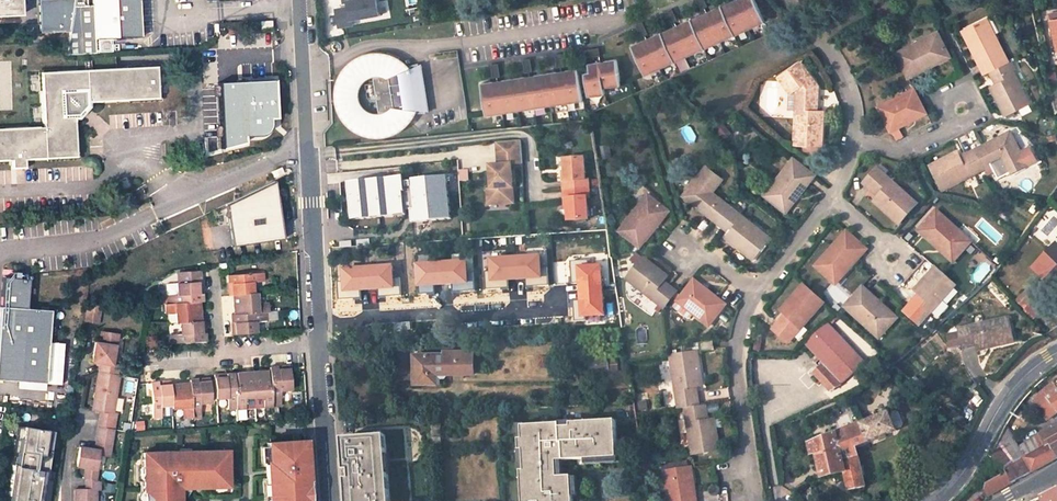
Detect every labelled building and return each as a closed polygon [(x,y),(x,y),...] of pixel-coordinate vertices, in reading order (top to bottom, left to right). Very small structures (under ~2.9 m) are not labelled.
[(21,16),(21,0),(0,0),(0,17),(21,16)] [(40,33),(70,31),(74,6),(75,0),(39,0),(40,33)] [(142,37),(139,0),(93,0),(93,5),(74,6),(70,31),(67,55),(96,54),(95,40),(142,37)] [(346,6),(336,8),(340,27),(355,24),(354,19),(383,14),(380,0),(345,0),(346,6)] [(631,46),(643,76),(673,63),(673,64),(703,50),(733,37),(764,23),(753,0),(741,0),(743,4),(734,9),(730,2),(720,7),(720,6),(710,11),(714,19),(705,23),(701,15),(691,20),(690,19),(680,24),(684,32),(675,36),(671,28),(661,33),(661,32),(651,37),(654,45),(645,49),(641,41),(631,46)] [(734,9),(743,4),(741,0),(735,0),(730,2),(734,9)] [(701,15),(705,23),(714,19),(710,11),(701,15)] [(989,19),(966,30),(976,48),(973,50),(985,73),(991,71),(1010,62),(989,19)] [(273,30),(272,21),(260,21),(261,27),(261,31),(273,30)] [(671,28),(675,36),(684,32),(680,24),(671,28)] [(966,30),(964,31),(973,50),(976,48),(966,30)] [(931,62),(949,54),(939,31),(896,53),(909,77),(933,65),(931,62)] [(641,41),(645,49),(654,45),(651,37),(641,41)] [(933,65),(951,56),(949,54),(931,62),(933,65)] [(40,72),(42,123),(44,123),(44,127),(39,127),(39,126),(0,128),(0,162),(11,161),(26,160),(76,157),(75,117),(79,117),(88,107),(88,103),(158,100),(157,66),(116,69),(115,56),(77,58),(77,70),(40,72)] [(345,113),(349,119),(357,126),(364,130),(371,132),(377,132),(381,132),(388,131),(392,129),(397,127),(403,122),(407,118),(411,112),(417,113),(425,114),(426,113),(426,111),(427,111),(420,65),(419,66),(418,63),(412,65),(406,68),(402,71),(402,73),(391,75),(398,64),(386,59),(380,58),(376,58),(373,58),(366,60),(359,63),(354,67),(350,70),(345,78),(341,87),(341,93),(341,99),(344,98),(345,100),(345,103),(342,104),(343,107),(345,113)] [(590,72),(584,73),(587,98),(605,95),(603,85),(607,84),(607,88),(621,85),(617,59),(604,61),(605,64),(601,65),(600,62),(588,64),(590,72)] [(818,111),(819,91),(816,91),(814,81),(815,80),(801,61),(779,77),(787,87),(797,88),(797,92),(796,111),(795,144),(822,145),(824,111),(818,111)] [(1015,72),(1011,64),(1010,62),(991,71),(998,86),(992,89),(1006,116),(1030,103),(1015,72)] [(582,101),(577,69),(567,71),(568,79),(558,81),(556,72),(534,76),(536,84),(526,86),(524,77),(502,81),(504,89),(494,91),(492,82),(481,84),(486,116),(582,101)] [(556,72),(558,81),(568,79),(567,71),(556,72)] [(1055,72),(1048,73),(1051,85),(1056,84),(1056,80),(1055,72)] [(524,77),(526,86),(536,84),(534,76),(524,77)] [(274,79),(221,81),(223,145),(243,139),(243,131),(246,133),(252,133),(257,133),(263,133),(266,131),(270,127),(272,124),(272,121),(272,117),(272,115),(276,115),(274,79)] [(492,82),(494,91),(504,89),(502,81),(492,82)] [(879,107),(891,131),(926,113),(914,89),(879,107)] [(788,92),(788,111),(796,111),(797,92),(788,92)] [(1022,154),(1011,132),(983,146),(975,151),(984,170),(1002,161),(1006,168),(1010,175),(1037,161),(1031,149),(1022,154)] [(521,140),(497,143),(498,165),(495,165),(495,169),(489,169),(491,189),(487,189),(488,201),(504,200),(504,191),(513,190),(511,165),(522,164),(521,140)] [(958,153),(930,167),(942,191),(984,170),(975,151),(961,158),(958,153)] [(845,199),(879,229),(881,231),(885,232),(890,232),(894,234),(927,197),(909,160),(903,163),(898,163),(890,161),(884,160),(871,154),(868,153),(865,153),(861,154),(860,155),(856,167),(850,183),(847,191),(844,194),(844,195),(844,197),(845,199)] [(585,159),(564,160),(565,171),(566,181),(563,181),(564,200),(567,200),(568,210),(568,221),(589,220),(588,199),(591,199),(590,197),(590,190),(590,187),(589,181),(589,178),(586,179),(585,159)] [(793,159),(765,195),(785,210),(796,195),(799,197),(816,176),(793,159)] [(11,161),(11,169),(14,170),(24,170),(26,167),(26,160),(11,161)] [(1006,168),(1002,161),(984,170),(988,177),(1006,168)] [(723,178),(706,166),(683,196),(715,220),(728,204),(713,192),(723,178)] [(410,171),(410,175),(412,202),(413,213),(450,210),(447,168),(410,171)] [(402,172),(347,176),(350,212),(405,208),(405,203),(402,176),(402,172)] [(410,175),(402,176),(405,203),(412,202),(410,175)] [(488,201),(488,205),(514,203),(513,190),(504,191),(504,200),(488,201)] [(655,224),(667,208),(648,194),(619,231),(640,248),(657,226),(655,224)] [(285,237),(278,195),(229,203),(235,245),(285,237)] [(785,210),(787,212),(799,197),(796,195),(785,210)] [(753,259),(770,236),(728,204),(715,220),(724,227),(730,219),(737,225),(731,233),(727,238),(753,259)] [(657,226),(670,210),(667,208),(655,224),(657,226)] [(940,251),(943,248),(956,260),(972,242),(937,211),(918,231),(940,251)] [(730,219),(724,227),(731,233),(737,225),(730,219)] [(228,225),(212,227),(214,246),(230,244),(228,225)] [(847,232),(816,267),(833,283),(847,268),(849,270),(867,250),(847,232)] [(1056,243),(1033,268),(1049,283),(1056,275),(1056,244),(1056,243)] [(956,260),(943,248),(940,251),(953,263),(956,260)] [(539,254),(487,257),(488,271),(485,272),(485,287),(507,286),(507,280),(525,279),(526,286),(548,285),(547,268),(541,268),(539,254)] [(664,282),(668,276),(643,258),(627,280),(664,308),(677,292),(664,282)] [(605,316),(600,264),(588,263),(588,259),(570,260),(572,283),(577,283),(578,300),(573,300),(574,320),(585,320),(585,317),(605,316)] [(466,260),(414,262),(415,286),(419,287),(419,292),(433,292),(433,286),(452,285),(453,290),(474,289),(474,272),(466,273),(466,260)] [(392,263),(339,267),(341,281),(337,282),(338,298),(360,297),(359,290),(378,289),(379,295),(401,294),(400,278),(392,278),(392,263)] [(833,283),(836,285),(849,270),(847,268),(833,283)] [(935,268),(915,290),(920,295),(909,307),(924,320),(956,286),(935,268)] [(263,282),(262,272),(229,276),(230,296),(233,296),(234,314),(231,314),(232,335),(256,333),(255,321),(270,321),(269,303),(257,304),(256,292),(253,293),(253,282),(263,282)] [(41,380),(46,308),(22,307),(24,277),(0,275),(0,377),(41,380)] [(726,304),(694,280),(678,301),(675,306),(675,309),(688,319),(691,318),(694,314),(709,325),(726,304)] [(201,282),(177,283),(178,295),(167,295),(167,303),(164,303),(165,313),(175,312),(176,323),(180,323),(181,334),(171,334),(171,343),(205,341),(204,321),(201,321),(200,302),(203,302),(201,282)] [(781,310),(786,315),(794,322),(787,329),(780,322),(774,330),(789,343),(825,304),(804,285),(781,310)] [(880,338),(896,320),(881,308),(884,305),(863,286),(844,306),(880,338)] [(1049,304),(1031,286),(1018,301),(1036,318),(1049,304)] [(83,322),(98,324),(101,306),(86,304),(83,322)] [(896,320),(898,318),(884,305),(881,308),(896,320)] [(780,322),(787,329),(794,322),(786,315),(780,322)] [(1010,318),(959,329),(960,333),(962,344),(963,348),(977,345),(993,342),(995,347),(1015,343),(1010,318)] [(842,385),(865,363),(828,323),(806,344),(824,364),(814,374),(831,391),(842,385)] [(100,363),(98,372),(117,375),(119,365),(112,364),(115,346),(117,346),(118,334),(101,332),(99,343),(95,342),(92,362),(100,363)] [(960,333),(947,336),(950,346),(962,344),(960,333)] [(977,345),(978,351),(995,347),(993,342),(977,345)] [(472,372),(472,352),(445,352),(444,355),(418,356),(418,373),(415,373),(415,385),(437,385),(437,376),(437,367),(445,367),(446,372),(472,372)] [(476,375),(476,352),(472,352),(472,372),(446,372),(437,372),(437,376),(476,375)] [(696,387),(703,386),(698,352),(671,356),(678,409),(699,406),(697,396),(688,397),(686,388),(696,387)] [(608,357),(588,359),(589,373),(609,371),(608,357)] [(626,370),(625,362),(618,363),(619,370),(626,370)] [(215,375),(216,398),(228,397),(228,409),(245,408),(244,397),(262,396),(263,407),(273,406),(272,402),(281,401),(280,390),(291,390),(290,366),(269,367),(269,371),(252,371),(215,375)] [(117,375),(98,372),(92,410),(101,412),(98,427),(114,429),(116,414),(113,413),(119,375),(117,375)] [(631,377),(606,378),(606,389),(632,387),(631,377)] [(200,403),(211,403),(209,378),(189,380),(189,383),(170,384),(170,382),(151,383),(153,418),(162,417),(162,406),(172,405),(172,408),(183,407),(184,418),(193,418),(193,414),(201,413),(200,403)] [(1044,389),(1038,394),(1032,400),(1048,420),(1056,413),(1056,379),(1044,389)] [(688,397),(697,396),(696,387),(686,388),(688,397)] [(685,408),(692,455),(719,450),(714,419),(708,420),(706,405),(699,406),(685,408)] [(163,406),(163,416),(172,416),(172,406),(163,406)] [(963,420),(953,411),(949,415),(959,425),(963,420)] [(897,430),(889,413),(815,442),(817,454),(822,478),(846,473),(850,491),(865,487),(857,447),(897,430)] [(559,476),(558,460),(563,460),(587,458),(618,456),(619,456),(617,419),(571,422),(571,426),(560,427),(559,423),(521,425),(521,439),(520,439),(521,450),(522,450),(523,470),(522,470),(523,500),(575,500),(574,490),(573,477),(573,476),(564,476),(559,476)] [(1053,430),(1052,427),(1039,434),(1039,435),(1019,447),(1007,425),(1001,436),(992,455),(1005,466),(1012,481),(1037,469),(1056,458),(1056,427),(1053,430)] [(43,450),(51,452),(53,432),(24,427),(18,465),(13,465),(9,496),(13,497),(13,500),(36,500),(43,450)] [(114,429),(98,427),(96,444),(100,445),(99,451),(80,448),(77,467),(86,469),(84,480),(86,480),(96,482),(98,470),(96,470),(98,455),(109,457),(114,429)] [(337,436),(341,500),(385,500),(379,432),(337,436)] [(306,484),(309,481),(306,439),(268,442),(269,461),(266,461),(268,483),(270,483),(271,500),(307,500),(306,484)] [(51,452),(43,450),(36,500),(43,500),(51,452)] [(145,500),(181,500),(181,489),(185,487),(214,486),(214,480),(229,480),(228,450),(189,451),(186,454),(180,455),(180,451),(143,453),(145,500)] [(652,460),(651,452),(642,453),(644,461),(652,460)] [(645,470),(653,469),(652,460),(644,461),(645,470)] [(664,466),(670,500),(697,500),(692,467),(689,468),(688,462),(664,466)] [(86,480),(86,490),(75,490),(75,500),(96,500),(96,491),(100,491),(100,482),(96,482),(86,480)] [(994,493),(991,487),(985,490),(989,496),(994,493)] [(1041,497),(1043,500),(1056,500),(1056,489),(1041,497)]
